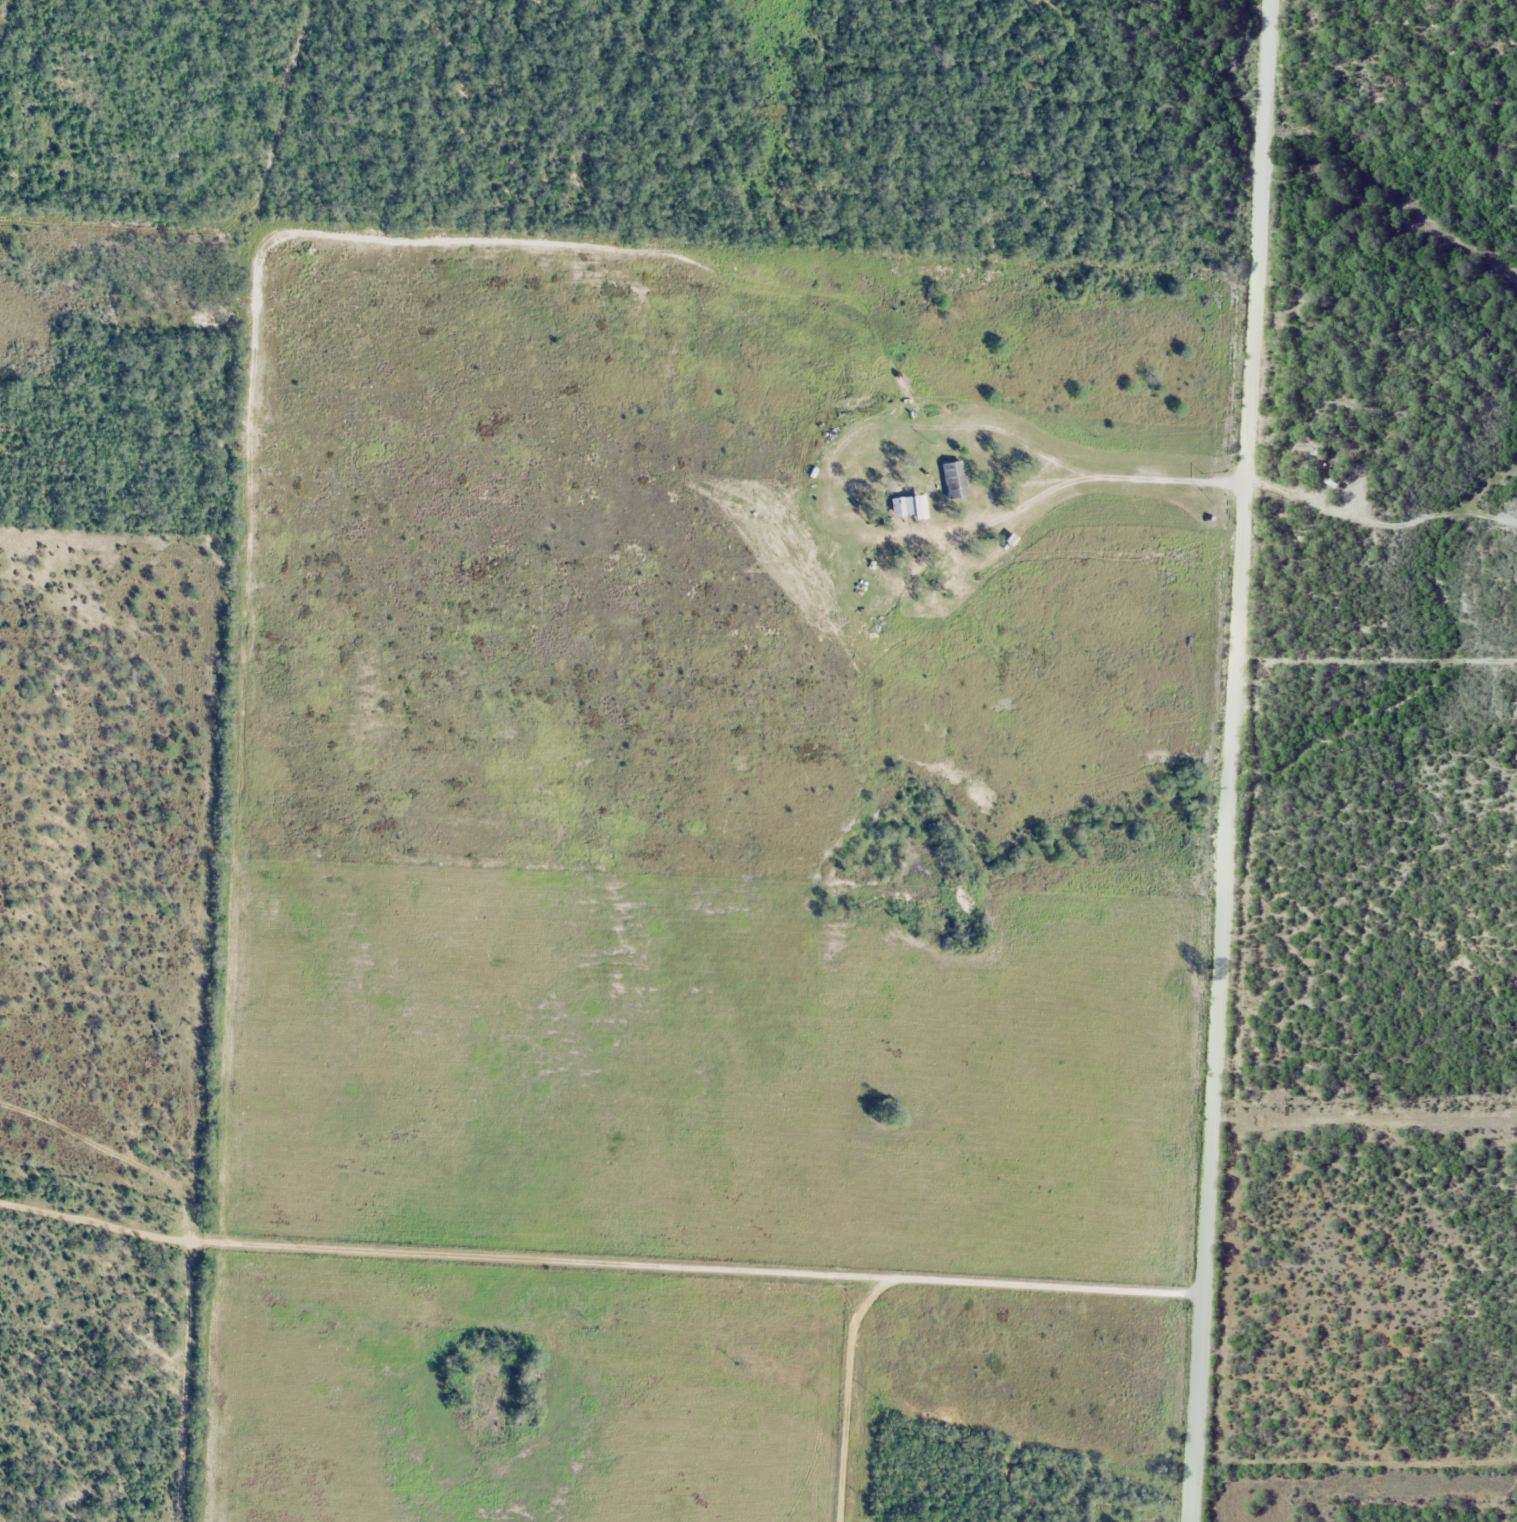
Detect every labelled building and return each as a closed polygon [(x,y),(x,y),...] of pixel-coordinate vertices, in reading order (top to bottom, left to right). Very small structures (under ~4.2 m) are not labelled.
[(942,462),(949,499),(969,495),(962,459),(942,462)] [(906,516),(902,485),(890,487),(894,517),(906,516)]
